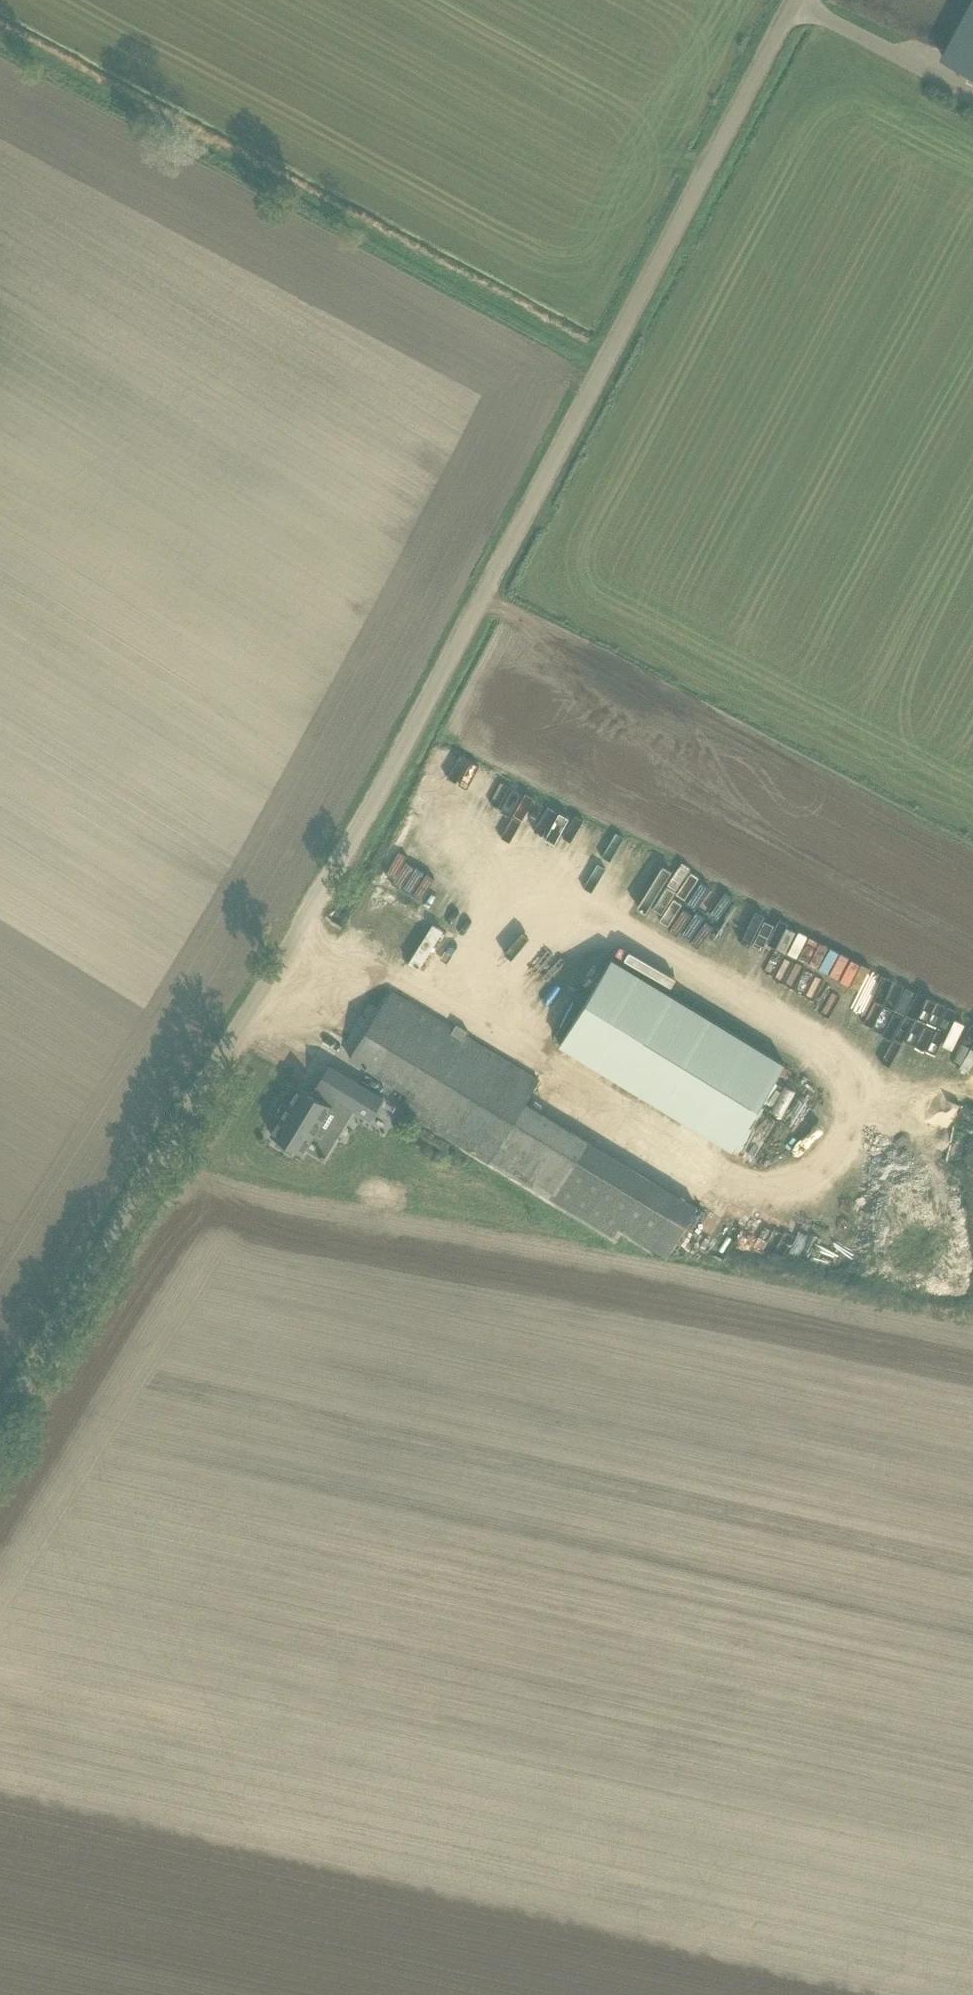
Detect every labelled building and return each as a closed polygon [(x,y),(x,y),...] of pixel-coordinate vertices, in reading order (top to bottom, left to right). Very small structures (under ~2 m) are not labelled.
[(943,55),(972,70),(972,0),(943,55)] [(541,863),(567,826),(557,820),(532,856),(541,863)] [(634,882),(648,891),(664,867),(642,852),(619,887),(627,892),(634,882)] [(421,920),(425,922),(406,963),(421,970),(440,928),(434,925),(463,860),(450,854),(421,920)] [(685,871),(670,897),(684,905),(675,921),(709,940),(733,898),(685,871)] [(826,947),(816,970),(876,997),(886,974),(826,947)] [(612,958),(560,1044),(733,1149),(785,1063),(612,958)] [(848,1016),(855,996),(828,986),(821,1006),(848,1016)] [(906,1013),(914,992),(902,987),(893,1008),(906,1013)] [(698,1207),(522,1101),(536,1078),(391,991),(351,1059),(409,1094),(399,1109),(486,1161),(485,1162),(613,1239),(619,1230),(667,1259),(698,1207)] [(941,1069),(947,1042),(935,1039),(928,1066),(941,1069)] [(941,1069),(963,1076),(970,1057),(959,1053),(948,1050),(941,1069)] [(383,1098),(329,1065),(311,1094),(299,1087),(271,1134),(278,1139),(276,1144),(291,1153),(294,1148),(305,1155),(321,1130),(326,1132),(344,1102),(370,1119),(383,1098)]
